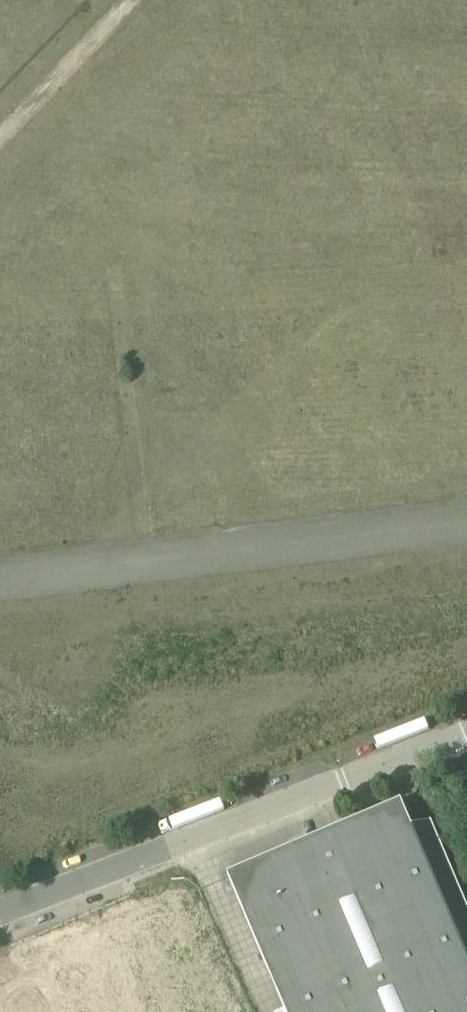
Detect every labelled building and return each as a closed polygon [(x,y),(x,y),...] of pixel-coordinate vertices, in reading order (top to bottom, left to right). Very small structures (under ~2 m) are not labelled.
[(227,878),(235,896),(284,1011),(466,1011),(466,908),(431,823),(431,822),(412,830),(409,822),(401,804),(235,875),(227,878)]
